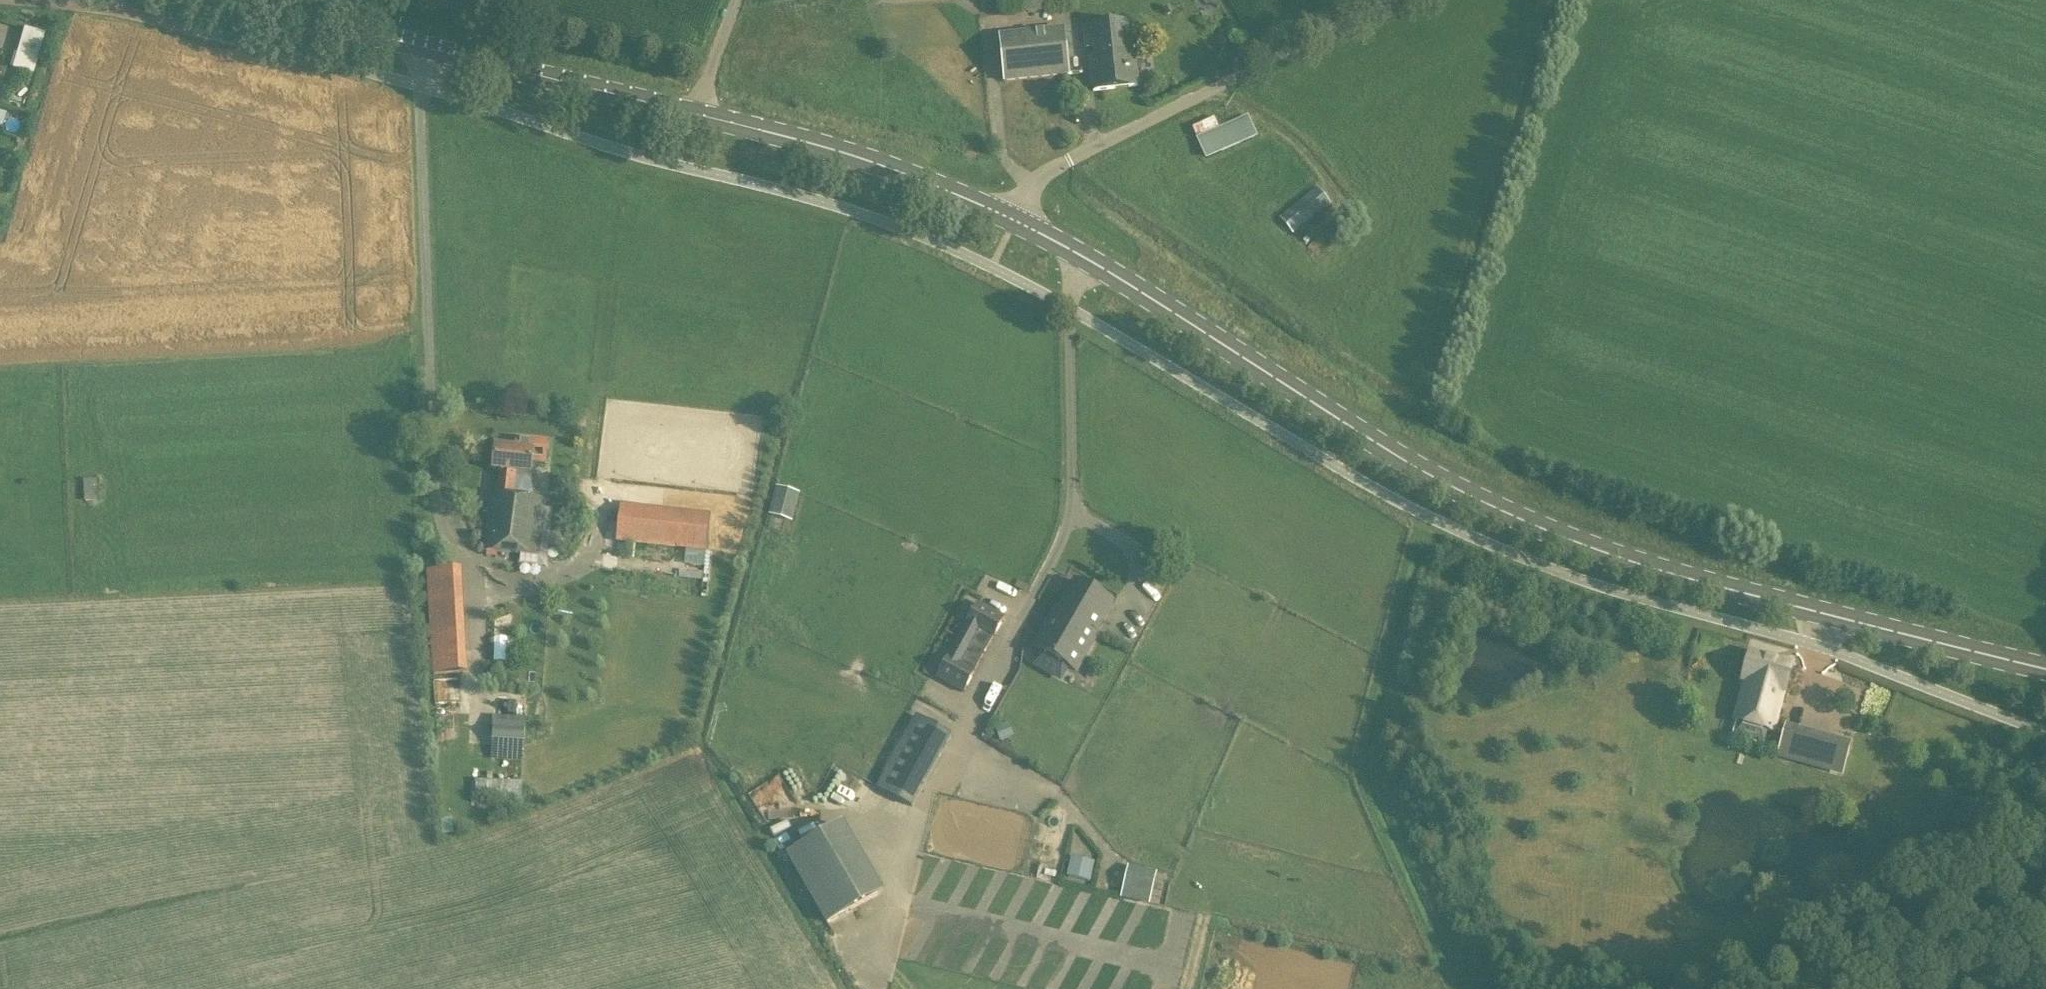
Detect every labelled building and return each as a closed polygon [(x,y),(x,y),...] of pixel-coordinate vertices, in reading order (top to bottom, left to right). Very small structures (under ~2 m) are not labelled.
[(1002,19),(1014,18),(1014,15),(1073,10),(1073,5),(1079,4),(1079,0),(1000,0),(1002,19)] [(1093,92),(1138,87),(1131,23),(1083,28),(1085,47),(1094,46),(1095,58),(1089,59),(1093,92)] [(1077,27),(1064,28),(999,36),(1004,84),(1070,77),(1070,75),(1082,74),(1077,27)] [(32,76),(37,59),(16,53),(11,70),(32,76)] [(1255,137),(1247,120),(1199,141),(1207,158),(1255,137)] [(1280,219),(1293,236),(1331,205),(1318,188),(1280,219)] [(498,472),(497,495),(490,494),(484,552),(540,558),(546,500),(514,497),(516,474),(531,475),(532,463),(545,464),(547,444),(517,441),(517,450),(496,448),(494,472),(498,472)] [(792,523),(800,494),(777,488),(769,517),(792,523)] [(616,543),(706,553),(710,514),(621,504),(616,543)] [(428,568),(432,674),(467,672),(462,567),(428,568)] [(1056,610),(1034,649),(1076,673),(1098,634),(1096,633),(1113,604),(1075,582),(1058,611),(1056,610)] [(993,638),(994,638),(1005,619),(977,604),(938,675),(966,690),(974,674),(993,638)] [(1772,733),(1783,693),(1784,693),(1791,666),(1750,655),(1742,683),(1746,684),(1735,722),(1772,733)] [(458,696),(459,680),(435,679),(435,695),(458,696)] [(954,738),(920,718),(880,788),(914,808),(954,738)] [(1776,759),(1816,770),(1826,734),(1785,724),(1776,759)] [(524,747),(524,738),(536,739),(537,727),(525,726),(492,725),(491,746),(524,747)] [(475,780),(475,799),(521,799),(521,780),(475,780)] [(848,809),(863,799),(854,785),(839,795),(848,809)] [(842,826),(791,856),(831,925),(882,895),(842,826)] [(1089,882),(1094,863),(1072,857),(1067,877),(1089,882)] [(1148,905),(1156,873),(1127,867),(1120,899),(1148,905)]
